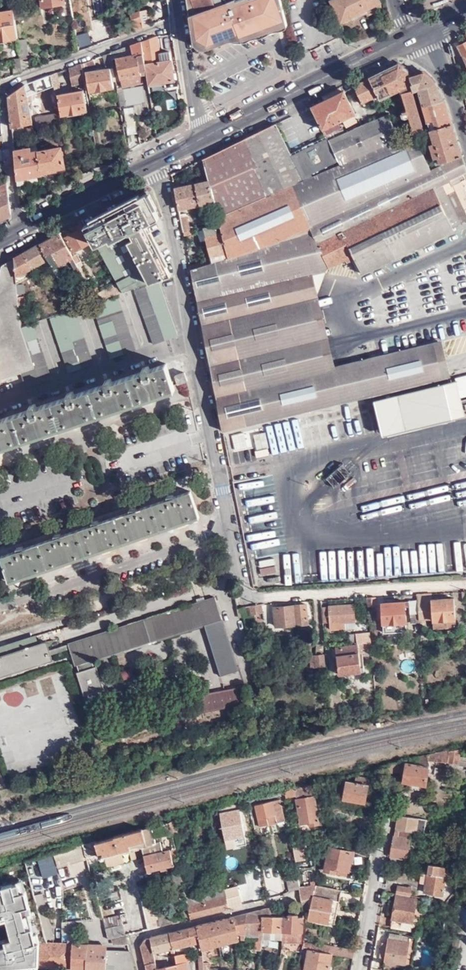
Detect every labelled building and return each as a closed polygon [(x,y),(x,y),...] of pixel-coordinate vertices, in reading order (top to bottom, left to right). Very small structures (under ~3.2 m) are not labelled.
[(189,31),(191,47),(204,55),(285,30),(276,0),(247,0),(221,9),(219,0),(185,0),(189,31)] [(337,12),(341,21),(342,22),(356,15),(358,18),(368,13),(366,9),(380,3),(379,0),(334,0),(332,1),(337,12)] [(366,9),(368,13),(369,16),(382,10),(380,3),(366,9)] [(14,9),(0,11),(0,39),(17,36),(14,9)] [(140,10),(143,27),(151,25),(148,9),(140,10)] [(117,28),(120,35),(143,27),(140,10),(131,13),(134,22),(117,28)] [(337,12),(333,14),(337,23),(341,21),(337,12)] [(156,36),(143,41),(150,84),(165,82),(165,87),(177,85),(175,72),(173,73),(169,52),(159,53),(156,36)] [(26,37),(18,38),(20,57),(28,56),(26,37)] [(141,41),(129,46),(131,56),(143,54),(141,41)] [(143,54),(131,56),(129,46),(110,52),(111,62),(116,61),(121,87),(143,82),(141,74),(147,73),(143,54)] [(110,52),(99,57),(100,62),(104,61),(107,69),(86,73),(89,92),(113,88),(111,80),(115,79),(111,62),(110,52)] [(12,58),(14,74),(22,71),(20,57),(12,58)] [(93,59),(85,61),(87,67),(95,64),(93,59)] [(81,63),(69,67),(72,85),(84,81),(82,68),(81,63)] [(369,77),(380,97),(402,91),(413,88),(409,75),(408,69),(399,63),(369,77)] [(63,70),(52,74),(55,90),(59,89),(57,75),(63,73),(63,70)] [(424,71),(409,75),(413,88),(414,91),(419,90),(430,128),(453,121),(449,106),(435,82),(424,71)] [(43,77),(25,84),(27,95),(31,93),(32,95),(48,88),(43,77)] [(369,77),(353,85),(362,101),(368,98),(369,100),(380,97),(369,77)] [(27,95),(25,84),(8,95),(12,127),(32,122),(27,95)] [(142,85),(123,89),(126,106),(133,105),(135,115),(147,113),(142,85)] [(413,88),(402,91),(406,106),(414,132),(423,130),(424,130),(414,91),(413,88)] [(123,89),(116,90),(120,107),(122,107),(126,106),(123,89)] [(83,90),(58,95),(62,115),(87,110),(83,90)] [(355,112),(344,90),(311,106),(325,135),(338,129),(335,122),(342,119),(346,126),(357,121),(353,113),(355,112)] [(126,106),(122,107),(127,134),(138,132),(135,115),(133,105),(126,106)] [(61,128),(59,112),(35,116),(38,132),(61,128)] [(389,113),(360,125),(369,152),(398,139),(389,113)] [(462,154),(453,121),(430,128),(434,141),(428,142),(433,157),(437,156),(439,161),(435,163),(436,166),(462,154)] [(291,155),(275,123),(202,157),(208,179),(215,209),(218,218),(303,180),(292,158),(291,155)] [(369,152),(360,125),(345,132),(327,139),(339,164),(369,152)] [(338,129),(325,135),(326,138),(327,139),(345,132),(343,127),(338,129)] [(423,130),(414,132),(418,141),(425,138),(423,130)] [(418,141),(414,132),(398,139),(369,152),(339,164),(313,176),(303,180),(218,218),(221,232),(228,257),(212,263),(210,263),(191,270),(223,432),(378,394),(442,379),(451,376),(442,341),(335,366),(318,295),(327,267),(308,227),(431,169),(418,141)] [(313,176),(339,164),(327,139),(326,138),(291,155),(292,158),(303,180),(313,176)] [(61,147),(38,151),(41,169),(48,168),(49,170),(57,168),(57,167),(64,165),(61,147)] [(27,149),(14,152),(17,178),(42,173),(41,169),(38,151),(37,150),(28,152),(27,149)] [(462,154),(436,166),(431,169),(308,227),(327,267),(328,268),(354,256),(363,273),(454,230),(452,226),(465,218),(465,188),(462,180),(465,178),(463,173),(465,171),(465,168),(462,154)] [(200,206),(201,213),(215,209),(208,179),(194,182),(200,206)] [(7,182),(0,186),(0,219),(10,213),(7,182)] [(200,206),(194,182),(174,186),(179,211),(200,206)] [(124,290),(171,274),(147,222),(161,215),(149,190),(86,223),(95,239),(124,290)] [(183,231),(190,229),(188,218),(181,219),(183,231)] [(95,239),(86,223),(83,219),(70,226),(73,232),(66,235),(74,251),(95,239)] [(202,227),(212,263),(228,257),(221,232),(218,233),(215,224),(205,227),(202,227)] [(93,290),(92,287),(78,263),(74,255),(61,231),(14,257),(16,283),(23,279),(22,277),(33,270),(35,273),(37,270),(35,267),(49,259),(58,274),(62,271),(59,265),(70,259),(88,292),(93,290)] [(14,257),(11,259),(3,280),(7,291),(0,293),(0,379),(20,372),(25,387),(52,378),(34,324),(22,328),(21,327),(19,320),(17,297),(16,283),(14,257)] [(7,291),(3,280),(11,259),(0,266),(0,293),(7,291)] [(191,270),(210,263),(209,260),(190,266),(191,270)] [(178,334),(160,281),(136,288),(154,342),(178,334)] [(98,299),(104,297),(96,284),(92,287),(93,290),(98,299)] [(135,349),(118,295),(93,303),(111,358),(135,349)] [(21,327),(27,325),(24,296),(17,297),(19,320),(21,327)] [(93,364),(76,310),(50,319),(67,373),(93,364)] [(175,389),(166,362),(150,368),(149,366),(143,367),(144,370),(112,381),(111,378),(106,381),(106,383),(75,393),(74,391),(67,393),(68,396),(37,406),(37,404),(30,406),(31,408),(0,418),(0,417),(0,447),(175,389)] [(188,380),(185,371),(176,374),(179,383),(188,380)] [(458,407),(451,376),(442,379),(449,409),(458,407)] [(449,409),(442,379),(378,394),(388,434),(460,416),(458,407),(449,409)] [(18,550),(2,555),(11,582),(200,516),(190,490),(175,495),(174,494),(168,495),(169,497),(137,508),(136,507),(131,508),(131,511),(99,522),(98,520),(93,521),(93,524),(61,535),(60,534),(54,534),(55,537),(24,548),(23,546),(17,547),(18,550)] [(432,600),(432,594),(416,595),(417,601),(418,614),(418,621),(433,620),(434,629),(456,628),(454,599),(432,600)] [(220,674),(239,669),(215,596),(68,643),(75,664),(78,664),(80,670),(78,671),(84,693),(104,687),(97,665),(95,666),(92,659),(204,624),(220,674)] [(376,606),(376,597),(366,598),(367,606),(376,606)] [(418,614),(417,601),(381,603),(383,625),(407,623),(405,608),(409,608),(410,614),(418,614)] [(244,607),(246,616),(263,613),(260,604),(244,607)] [(332,630),(347,629),(347,622),(355,621),(353,605),(323,607),(324,623),(332,623),(332,630)] [(306,606),(275,607),(277,634),(308,633),(306,606)] [(352,644),(370,642),(370,632),(351,635),(352,644)] [(36,642),(0,654),(0,680),(54,662),(48,644),(38,646),(36,642)] [(359,649),(371,647),(371,643),(334,648),(336,666),(339,666),(340,677),(362,674),(359,649)] [(64,654),(70,651),(67,645),(51,651),(53,656),(63,652),(64,654)] [(325,666),(324,655),(309,656),(310,667),(325,666)] [(121,672),(124,681),(133,678),(130,670),(121,672)] [(242,684),(198,692),(203,712),(246,704),(242,684)] [(374,767),(377,777),(403,772),(402,781),(424,785),(429,761),(457,763),(458,764),(465,765),(465,757),(460,756),(460,751),(430,754),(428,754),(423,755),(374,767)] [(343,799),(366,803),(370,780),(356,777),(354,784),(346,782),(343,799)] [(314,796),(312,785),(294,788),(296,798),(295,798),(300,824),(307,823),(308,826),(320,824),(315,795),(314,796)] [(262,823),(283,818),(280,798),(258,802),(262,823)] [(222,812),(226,837),(235,835),(245,834),(240,808),(222,812)] [(416,817),(396,814),(389,857),(393,857),(405,859),(409,838),(410,831),(414,831),(416,817)] [(424,818),(416,817),(414,831),(422,833),(424,818)] [(176,847),(171,821),(84,844),(87,856),(100,853),(101,857),(103,858),(106,857),(107,854),(138,846),(142,847),(144,854),(176,847)] [(291,838),(292,849),(303,852),(303,847),(308,848),(309,842),(291,838)] [(144,854),(148,871),(151,873),(153,873),(155,870),(172,865),(178,887),(185,886),(176,847),(144,854)] [(325,869),(348,873),(350,864),(353,865),(355,854),(329,848),(325,869)] [(0,868),(0,969),(12,969),(40,967),(41,943),(49,943),(48,939),(36,897),(26,860),(0,868)] [(450,865),(427,862),(426,872),(445,874),(448,875),(450,865)] [(426,872),(424,881),(423,890),(442,893),(445,874),(426,872)] [(288,880),(291,891),(299,888),(297,878),(288,880)] [(315,884),(299,888),(301,902),(311,899),(312,895),(314,885),(315,884)] [(307,917),(329,921),(332,899),(339,900),(341,889),(315,884),(314,885),(312,895),(311,899),(309,909),(307,917)] [(397,885),(395,893),(409,895),(410,887),(397,885)] [(227,890),(226,887),(215,890),(215,891),(194,896),(192,889),(186,890),(192,918),(231,909),(228,897),(227,890)] [(237,888),(227,890),(228,897),(238,895),(237,888)] [(36,897),(44,926),(48,939),(57,939),(44,894),(36,897)] [(143,898),(149,929),(161,926),(155,898),(154,895),(143,898)] [(231,909),(243,906),(240,895),(238,895),(228,897),(231,909)] [(413,921),(417,899),(395,895),(390,925),(415,930),(417,921),(413,921)] [(155,898),(161,926),(174,923),(168,896),(155,898)] [(311,899),(301,902),(302,911),(309,909),(311,899)] [(329,921),(335,922),(339,900),(332,899),(329,921)] [(423,900),(417,899),(413,921),(417,921),(419,922),(423,900)] [(277,938),(278,930),(278,915),(277,905),(269,907),(258,910),(258,933),(262,933),(262,937),(277,938)] [(235,916),(239,932),(258,933),(258,910),(235,916)] [(281,914),(281,938),(281,941),(287,941),(287,940),(298,940),(300,930),(301,930),(301,915),(296,915),(296,912),(287,912),(287,915),(281,914)] [(109,939),(113,938),(126,935),(121,915),(104,920),(109,939)] [(239,932),(235,916),(199,926),(200,940),(201,949),(236,939),(235,934),(239,933),(239,932)] [(200,940),(199,926),(172,933),(174,947),(200,940)] [(172,933),(145,940),(142,946),(148,969),(178,969),(176,958),(174,947),(172,933)] [(412,965),(416,937),(389,933),(388,942),(385,957),(384,961),(412,965)] [(114,944),(128,944),(126,935),(113,938),(114,944)] [(356,949),(303,938),(302,946),(306,947),(302,969),(331,969),(335,954),(354,958),(356,949)] [(385,957),(388,942),(381,941),(379,956),(385,957)] [(40,967),(96,969),(106,969),(106,951),(101,951),(101,946),(49,943),(41,943),(40,967)] [(106,969),(135,969),(130,951),(106,951),(106,969)] [(178,969),(186,969),(185,964),(189,963),(188,954),(176,958),(178,969)]
